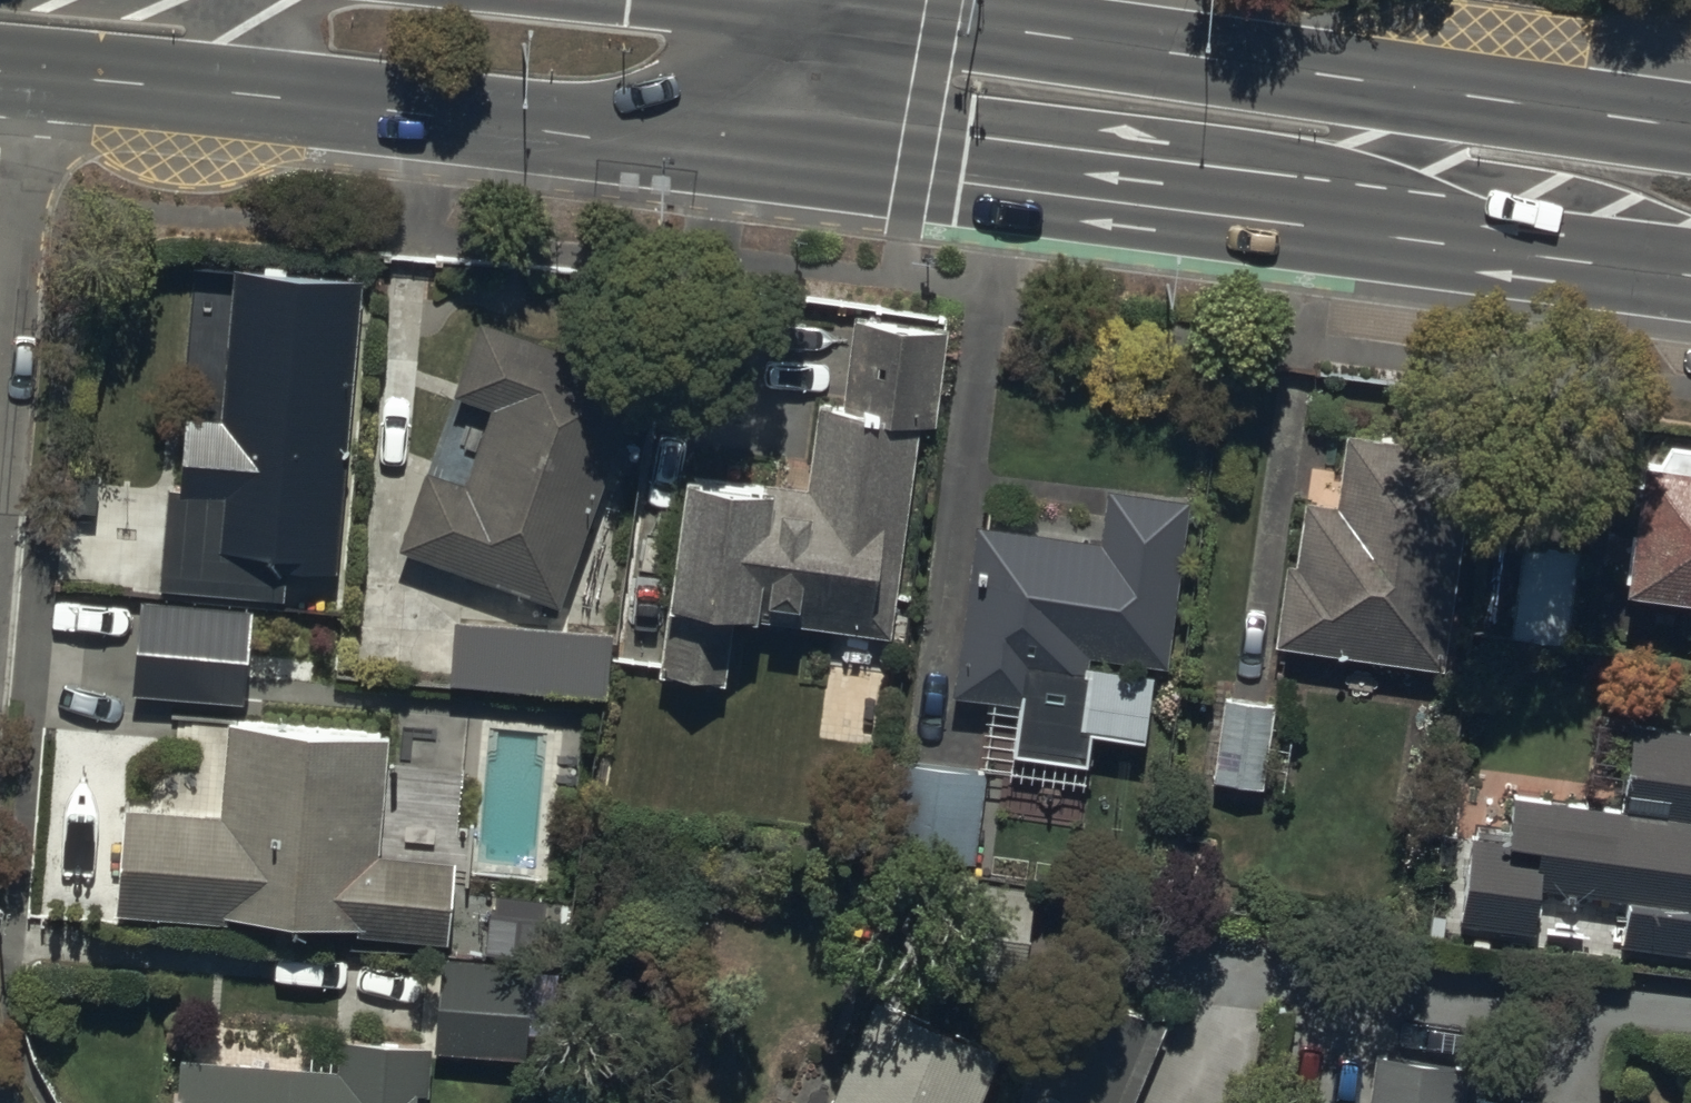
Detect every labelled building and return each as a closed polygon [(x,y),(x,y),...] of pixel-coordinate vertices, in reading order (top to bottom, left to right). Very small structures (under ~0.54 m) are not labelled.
[(218,416),(180,413),(176,497),(221,499),(221,493),(339,499),(352,319),(370,320),(372,292),(356,291),(357,274),(231,265),(227,323),(196,320),(190,393),(220,395),(218,416)] [(806,484),(679,469),(658,667),(719,674),(726,612),(889,630),(912,417),(931,419),(941,328),(850,318),(841,403),(815,400),(806,484)] [(425,467),(397,544),(557,599),(635,375),(476,320),(452,390),(490,403),(463,480),(425,467)] [(1281,558),(1272,639),(1441,663),(1471,447),(1343,429),(1333,498),(1301,494),(1292,560),(1281,558)] [(1639,451),(1621,581),(1690,590),(1690,443),(1662,439),(1660,454),(1639,451)] [(1097,539),(972,522),(950,691),(991,696),(981,767),(1081,780),(1088,726),(1137,732),(1147,659),(1163,661),(1186,495),(1104,484),(1097,539)] [(194,532),(190,587),(284,594),(288,539),(194,532)] [(1518,539),(1508,634),(1567,640),(1577,546),(1518,539)] [(186,652),(185,660),(319,668),(323,604),(190,596),(190,600),(123,596),(119,648),(186,652)] [(606,628),(453,619),(449,681),(403,678),(398,750),(537,759),(542,688),(602,692),(606,628)] [(1272,701),(1222,694),(1209,779),(1259,786),(1272,701)] [(383,732),(226,720),(202,718),(198,770),(122,764),(111,912),(226,921),(227,912),(355,923),(354,931),(443,938),(450,859),(374,853),(383,732)] [(1620,943),(1690,949),(1690,733),(1631,725),(1622,807),(1511,794),(1506,838),(1468,834),(1457,920),(1530,929),(1531,918),(1554,921),(1558,888),(1625,896),(1620,943)] [(930,879),(924,970),(1020,977),(1027,886),(930,879)] [(528,962),(440,955),(433,1048),(521,1055),(528,962)] [(1160,1029),(1064,987),(1013,1102),(1128,1102),(1160,1029)] [(996,1051),(871,997),(826,1102),(974,1102),(996,1051)] [(338,1037),(335,1068),(177,1057),(174,1102),(410,1102),(411,1088),(423,1089),(426,1044),(338,1037)] [(1367,1102),(1459,1102),(1462,1062),(1371,1054),(1367,1102)]
